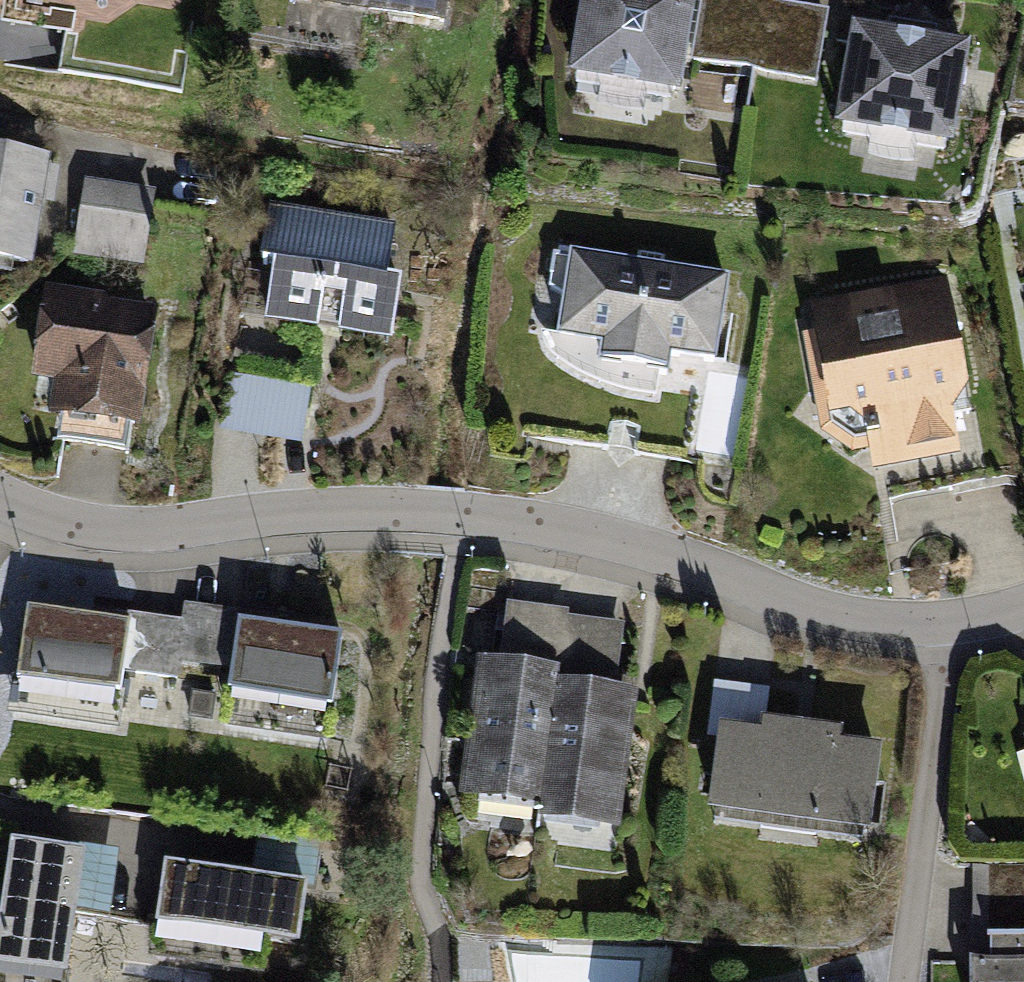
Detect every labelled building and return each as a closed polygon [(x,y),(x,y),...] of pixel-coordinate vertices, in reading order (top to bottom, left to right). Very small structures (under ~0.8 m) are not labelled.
[(56,15),(59,0),(0,0),(0,4),(56,15)] [(288,4),(448,28),(452,0),(288,0),(288,4)] [(565,87),(682,108),(697,0),(580,0),(565,87)] [(761,0),(704,0),(695,66),(818,88),(826,12),(761,0)] [(972,53),(848,31),(834,137),(955,158),(972,53)] [(0,154),(0,270),(34,277),(52,164),(0,154)] [(157,194),(86,183),(75,262),(146,271),(157,194)] [(400,230),(273,211),(262,276),(272,278),(265,331),(397,352),(402,289),(392,288),(400,230)] [(733,287),(571,262),(560,344),(603,351),(601,369),(668,379),(671,361),(717,369),(733,287)] [(946,276),(803,309),(826,430),(848,427),(867,436),(879,478),(960,459),(951,422),(968,399),(946,276)] [(161,312),(46,293),(34,389),(57,391),(53,428),(144,437),(161,312)] [(311,387),(229,374),(221,436),(304,452),(311,387)] [(240,615),(185,607),(177,669),(234,677),(230,707),(338,719),(348,644),(237,631),(240,615)] [(544,816),(570,622),(570,615),(507,607),(503,667),(480,665),(460,805),(544,816)] [(136,631),(30,615),(19,695),(123,711),(128,682),(175,687),(177,669),(182,622),(138,617),(136,631)] [(626,630),(570,622),(544,816),(543,828),(622,837),(643,696),(616,694),(626,630)] [(761,739),(721,735),(713,822),(875,847),(885,754),(848,750),(848,740),(761,729),(761,739)] [(13,853),(0,957),(0,981),(70,981),(85,860),(13,853)] [(986,863),(985,919),(1023,919),(1023,862),(986,863)] [(166,874),(154,964),(259,981),(262,981),(267,951),(306,955),(312,895),(166,874)] [(986,927),(985,957),(966,958),(968,981),(1023,981),(1023,927),(986,927)]
